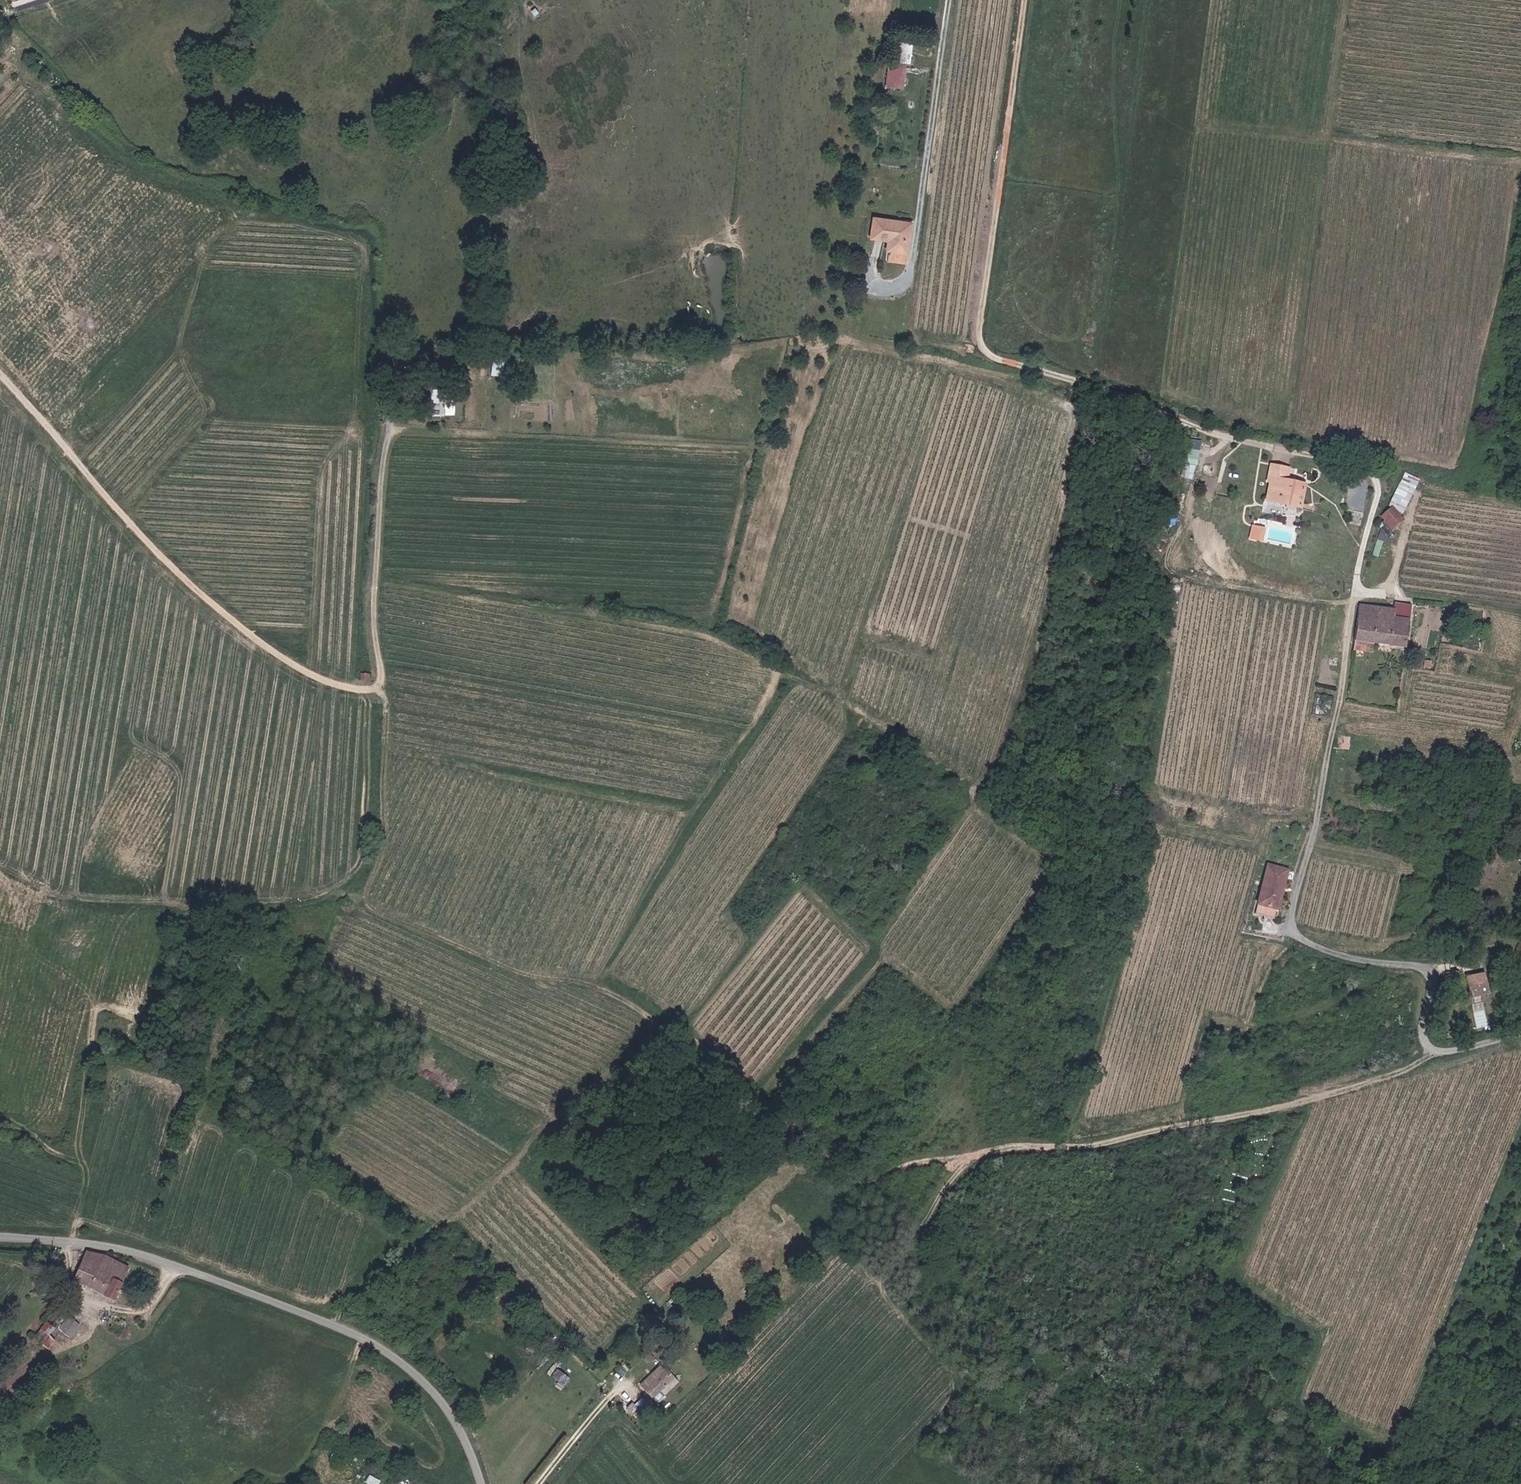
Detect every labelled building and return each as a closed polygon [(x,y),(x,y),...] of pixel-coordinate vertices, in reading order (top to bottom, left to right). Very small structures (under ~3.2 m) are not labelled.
[(911,62),(913,42),(892,40),(888,86),(905,87),(907,62),(911,62)] [(912,224),(875,220),(872,239),(890,241),(889,251),(908,254),(912,224)] [(428,396),(427,413),(455,415),(457,397),(428,396)] [(1181,476),(1196,478),(1199,439),(1185,437),(1181,476)] [(1284,499),(1299,502),(1302,482),(1285,479),(1287,467),(1269,464),(1266,480),(1270,481),(1267,502),(1283,504),(1284,499)] [(1402,510),(1420,478),(1407,471),(1389,503),(1402,510)] [(1394,528),(1404,520),(1393,506),(1383,515),(1394,528)] [(1262,542),(1266,527),(1252,523),(1249,538),(1262,542)] [(1395,603),(1394,609),(1393,616),(1408,617),(1411,618),(1412,605),(1395,603)] [(1394,609),(1360,605),(1354,649),(1371,651),(1372,642),(1404,646),(1408,617),(1393,616),(1394,609)] [(1278,910),(1289,869),(1268,864),(1258,905),(1278,910)] [(1133,887),(1127,885),(1124,891),(1130,894),(1133,887)] [(1489,986),(1468,990),(1471,1000),(1491,995),(1489,986)] [(103,1254),(84,1249),(73,1278),(112,1300),(129,1267),(103,1254)] [(948,1286),(941,1278),(932,1288),(940,1296),(948,1286)] [(72,1319),(62,1330),(70,1336),(79,1325),(72,1319)] [(60,1333),(46,1322),(41,1329),(54,1340),(60,1333)] [(570,1378),(559,1371),(554,1377),(565,1385),(570,1378)] [(654,1399),(675,1379),(667,1371),(647,1392),(654,1399)] [(640,1417),(644,1414),(633,1403),(629,1406),(640,1417)] [(1269,1479),(1272,1471),(1264,1468),(1261,1475),(1269,1479)]
